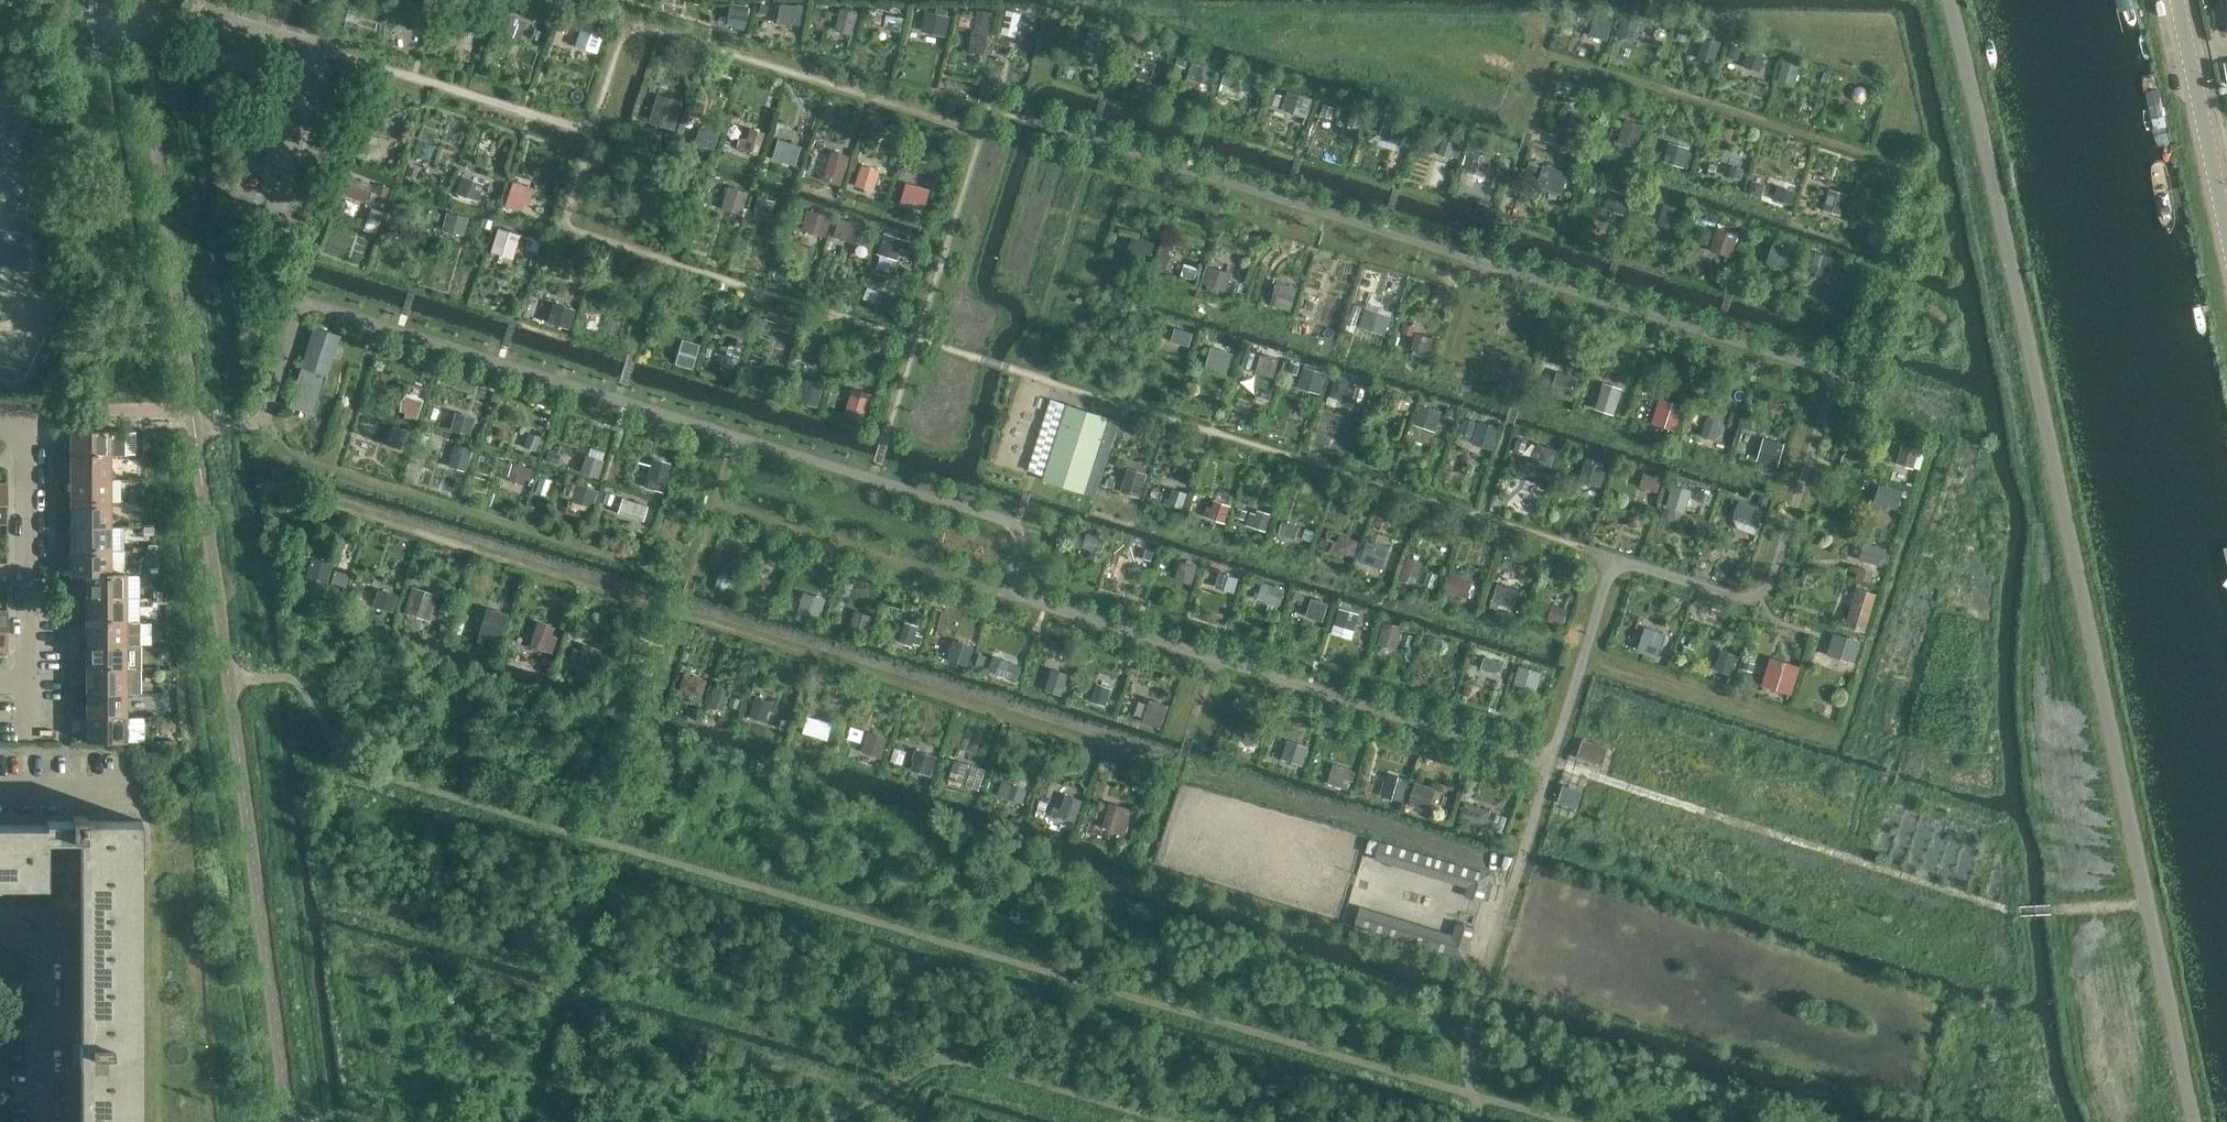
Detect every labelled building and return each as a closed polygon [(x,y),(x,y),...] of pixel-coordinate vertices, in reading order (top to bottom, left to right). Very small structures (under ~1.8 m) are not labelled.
[(415,12),(392,10),(391,25),(414,27),(415,12)] [(452,16),(431,14),(430,28),(451,30),(452,16)] [(1006,16),(1004,25),(1017,28),(1020,19),(1006,16)] [(1601,34),(1602,21),(1582,19),(1581,32),(1601,34)] [(526,20),(500,21),(500,35),(526,34),(526,20)] [(1619,20),(1615,32),(1637,40),(1641,27),(1619,20)] [(1718,40),(1699,30),(1689,53),(1707,62),(1718,40)] [(1136,42),(1129,56),(1148,66),(1156,52),(1136,42)] [(1745,44),(1726,43),(1725,56),(1745,57),(1745,44)] [(1795,65),(1774,56),(1769,69),(1789,78),(1795,65)] [(1187,75),(1202,81),(1208,67),(1193,61),(1187,75)] [(1218,85),(1239,92),(1244,78),(1222,71),(1218,85)] [(1287,89),(1284,109),(1309,114),(1313,94),(1287,89)] [(667,107),(648,102),(644,116),(663,121),(667,107)] [(1353,132),(1361,115),(1341,107),(1334,123),(1353,132)] [(1586,120),(1566,115),(1563,128),(1583,133),(1586,120)] [(717,124),(695,118),(691,131),(713,137),(717,124)] [(1402,128),(1380,123),(1377,136),(1399,141),(1402,128)] [(754,135),(736,129),(731,143),(749,149),(754,135)] [(1631,138),(1614,131),(1609,143),(1626,150),(1631,138)] [(1925,139),(1910,131),(1904,143),(1919,151),(1925,139)] [(1463,148),(1440,140),(1435,156),(1458,163),(1463,148)] [(371,164),(376,146),(356,141),(351,158),(371,164)] [(792,149),(770,142),(765,155),(788,162),(792,149)] [(1668,148),(1664,162),(1688,170),(1692,156),(1668,148)] [(835,149),(831,178),(845,180),(849,151),(835,149)] [(821,155),(806,152),(803,167),(818,171),(821,155)] [(1522,179),(1536,184),(1546,162),(1532,156),(1522,179)] [(1479,172),(1499,178),(1504,163),(1484,157),(1479,172)] [(1540,182),(1564,192),(1572,171),(1548,162),(1540,182)] [(1722,162),(1716,178),(1735,185),(1741,169),(1722,162)] [(874,174),(852,169),(848,183),(870,188),(874,174)] [(458,173),(451,190),(468,196),(475,179),(458,173)] [(369,186),(345,179),(342,192),(366,199),(369,186)] [(1583,179),(1576,193),(1592,200),(1599,186),(1583,179)] [(920,189),(898,181),(893,196),(915,204),(920,189)] [(1763,184),(1753,181),(1750,192),(1759,195),(1763,184)] [(532,194),(510,183),(503,197),(524,208),(532,194)] [(715,200),(734,207),(739,193),(721,186),(715,200)] [(1794,191),(1778,186),(1774,199),(1791,204),(1794,191)] [(1849,198),(1831,192),(1825,209),(1844,215),(1849,198)] [(1620,199),(1603,196),(1601,212),(1618,214),(1620,199)] [(774,202),(757,197),(754,210),(771,215),(774,202)] [(1646,209),(1644,223),(1665,226),(1667,212),(1646,209)] [(794,210),(788,227),(808,234),(814,218),(794,210)] [(1734,254),(1740,230),(1718,225),(1712,248),(1734,254)] [(858,234),(841,226),(834,238),(852,247),(858,234)] [(496,228),(488,244),(503,252),(511,236),(496,228)] [(1125,260),(1131,246),(1111,238),(1105,252),(1125,260)] [(887,240),(881,255),(898,262),(904,247),(887,240)] [(1791,252),(1775,245),(1769,259),(1786,266),(1791,252)] [(1155,271),(1172,270),(1171,248),(1153,249),(1155,271)] [(1830,261),(1805,253),(1800,267),(1825,276),(1830,261)] [(1194,280),(1200,268),(1188,263),(1182,275),(1194,280)] [(1230,276),(1211,271),(1207,287),(1225,292),(1230,276)] [(1293,309),(1299,283),(1279,278),(1272,305),(1293,309)] [(568,307),(544,297),(539,310),(563,320),(568,307)] [(1335,318),(1338,304),(1313,299),(1310,313),(1335,318)] [(1384,306),(1366,303),(1364,319),(1381,321),(1384,306)] [(1156,325),(1151,338),(1175,348),(1180,336),(1156,325)] [(314,327),(302,365),(326,373),(328,373),(340,335),(314,327)] [(1429,360),(1435,341),(1403,331),(1398,350),(1429,360)] [(661,339),(657,353),(674,358),(678,343),(661,339)] [(1204,340),(1199,354),(1223,363),(1228,349),(1204,340)] [(1249,352),(1243,366),(1262,374),(1267,360),(1249,352)] [(710,355),(705,368),(729,377),(734,364),(710,355)] [(302,365),(290,404),(313,411),(326,373),(302,365)] [(1290,381),(1314,389),(1318,377),(1295,368),(1290,381)] [(751,369),(746,384),(771,392),(776,377),(751,369)] [(1571,374),(1558,369),(1549,390),(1562,396),(1571,374)] [(1024,473),(1052,385),(1023,376),(995,463),(1024,473)] [(1352,405),(1358,388),(1337,381),(1331,397),(1352,405)] [(1588,404),(1615,412),(1622,390),(1595,381),(1588,404)] [(801,382),(795,397),(813,405),(819,391),(801,382)] [(399,391),(393,404),(413,412),(418,399),(399,391)] [(834,410),(853,417),(859,404),(840,396),(834,410)] [(1406,401),(1389,397),(1385,413),(1401,418),(1406,401)] [(477,415),(450,403),(443,418),(470,431),(477,415)] [(1674,410),(1651,404),(1646,422),(1669,428),(1674,410)] [(1068,405),(1044,479),(1086,492),(1104,435),(1110,437),(1113,424),(1108,422),(1109,418),(1068,405)] [(360,414),(358,433),(382,435),(384,416),(360,414)] [(1440,422),(1426,415),(1416,436),(1430,443),(1440,422)] [(1718,425),(1699,418),(1691,437),(1710,445),(1718,425)] [(501,420),(495,437),(519,445),(524,428),(501,420)] [(1477,433),(1458,426),(1453,440),(1472,447),(1477,433)] [(407,434),(385,428),(382,441),(404,447),(407,434)] [(57,445),(56,445),(56,455),(111,455),(124,455),(124,431),(71,431),(71,450),(57,445)] [(1911,438),(1891,431),(1884,452),(1904,459),(1911,438)] [(1780,465),(1787,440),(1765,434),(1758,458),(1780,465)] [(464,444),(442,440),(439,454),(461,458),(464,444)] [(593,448),(577,441),(571,457),(586,464),(593,448)] [(1546,450),(1528,447),(1525,460),(1544,463),(1546,450)] [(625,460),(605,449),(597,464),(618,474),(625,460)] [(111,455),(56,455),(56,465),(57,465),(71,460),(71,479),(111,479),(111,455)] [(1586,456),(1582,478),(1603,483),(1608,460),(1586,456)] [(670,473),(646,463),(638,481),(663,491),(670,473)] [(530,471),(505,465),(502,479),(527,484),(530,471)] [(1138,478),(1116,470),(1110,485),(1132,493),(1138,478)] [(1652,476),(1634,470),(1626,489),(1648,490),(1652,476)] [(604,482),(579,474),(574,489),(599,497),(604,482)] [(57,492),(56,492),(56,503),(111,503),(111,479),(71,479),(71,497),(57,492)] [(1182,488),(1159,481),(1154,497),(1176,504),(1182,488)] [(1894,494),(1866,484),(1861,499),(1889,508),(1894,494)] [(1685,491),(1669,487),(1665,500),(1681,505),(1685,491)] [(645,501),(617,491),(612,508),(639,517),(645,501)] [(1216,500),(1193,492),(1187,508),(1210,517),(1216,500)] [(1751,521),(1757,505),(1721,492),(1715,508),(1751,521)] [(111,503),(56,503),(56,512),(57,512),(71,507),(71,527),(111,527),(111,503)] [(1257,513),(1237,507),(1232,523),(1251,529),(1257,513)] [(1304,529),(1277,522),(1274,537),(1300,543),(1304,529)] [(1059,538),(1078,543),(1082,531),(1063,525),(1059,538)] [(57,540),(56,540),(56,550),(71,550),(111,550),(124,550),(124,527),(111,527),(71,527),(71,544),(57,540)] [(1335,548),(1356,554),(1361,536),(1340,531),(1335,548)] [(1083,545),(1096,551),(1102,538),(1090,532),(1083,545)] [(1856,537),(1850,552),(1874,561),(1879,547),(1856,537)] [(1134,542),(1130,560),(1151,565),(1155,547),(1134,542)] [(1383,549),(1358,546),(1356,563),(1381,566),(1383,549)] [(71,550),(56,550),(56,560),(57,560),(72,555),(72,574),(111,574),(124,574),(124,550),(111,550),(71,550)] [(146,550),(146,561),(157,561),(157,550),(146,550)] [(1397,571),(1414,575),(1418,559),(1400,555),(1397,571)] [(1195,568),(1173,560),(1167,575),(1189,583),(1195,568)] [(1237,569),(1214,562),(1208,582),(1231,589),(1237,569)] [(314,585),(317,570),(287,564),(284,580),(314,585)] [(1474,580),(1439,568),(1433,585),(1469,596),(1474,580)] [(111,574),(72,574),(72,584),(87,579),(87,598),(140,598),(140,574),(124,574),(111,574)] [(1282,583),(1255,575),(1249,596),(1275,604),(1282,583)] [(384,583),(359,576),(353,600),(378,606),(384,583)] [(1499,580),(1493,597),(1515,604),(1520,587),(1499,580)] [(1865,586),(1841,580),(1837,595),(1861,602),(1865,586)] [(806,590),(784,585),(780,603),(803,608),(806,590)] [(1565,593),(1541,585),(1536,603),(1560,610),(1565,593)] [(397,610),(418,617),(426,594),(404,587),(397,610)] [(1325,596),(1302,589),(1296,610),(1319,617),(1325,596)] [(87,616),(72,611),(72,622),(140,622),(140,598),(87,598),(87,616)] [(1371,610),(1344,602),(1338,623),(1364,631),(1371,610)] [(461,630),(491,640),(500,614),(471,604),(461,630)] [(1403,620),(1384,614),(1377,636),(1396,641),(1403,620)] [(920,627),(897,618),(889,638),(912,646),(920,627)] [(532,643),(552,649),(558,624),(539,619),(532,643)] [(140,622),(72,622),(72,631),(87,626),(87,646),(140,646),(140,622)] [(1658,630),(1628,623),(1624,640),(1655,646),(1658,630)] [(1452,634),(1428,627),(1421,652),(1444,659),(1452,634)] [(1846,656),(1853,642),(1829,632),(1823,646),(1846,656)] [(961,660),(967,642),(946,634),(940,652),(961,660)] [(1013,643),(991,636),(983,661),(1005,668),(1013,643)] [(1500,649),(1480,643),(1474,664),(1494,670),(1500,649)] [(87,663),(73,658),(73,669),(140,669),(140,646),(87,646),(87,663)] [(1732,660),(1710,648),(1703,662),(1725,673),(1732,660)] [(1539,661),(1517,654),(1509,678),(1532,685),(1539,661)] [(1073,664),(1051,657),(1044,679),(1066,686),(1073,664)] [(1788,668),(1763,659),(1757,675),(1782,684),(1788,668)] [(140,669),(73,669),(73,679),(87,674),(87,693),(140,693),(140,669)] [(1097,682),(1094,699),(1111,701),(1113,684),(1097,682)] [(779,701),(747,692),(742,711),(773,720),(779,701)] [(73,706),(73,717),(127,717),(127,693),(87,693),(87,711),(73,706)] [(1163,696),(1137,695),(1136,720),(1162,721),(1163,696)] [(828,718),(800,709),(794,726),(822,735),(828,718)] [(127,717),(73,717),(73,726),(87,722),(87,742),(144,742),(144,717),(127,717)] [(881,730),(853,722),(847,744),(875,752),(881,730)] [(1265,731),(1240,723),(1234,739),(1259,748),(1265,731)] [(1279,737),(1274,755),(1298,762),(1304,745),(1279,737)] [(1583,739),(1577,757),(1603,765),(1608,747),(1583,739)] [(937,752),(909,745),(904,767),(932,773),(937,752)] [(1326,761),(1320,778),(1344,786),(1350,769),(1326,761)] [(1366,761),(1362,780),(1386,784),(1389,765),(1366,761)] [(1008,781),(987,772),(979,792),(1000,801),(1008,781)] [(1412,778),(1405,798),(1432,808),(1439,789),(1412,778)] [(1024,789),(1012,785),(1008,798),(1020,802),(1024,789)] [(1556,806),(1573,811),(1579,793),(1562,788),(1556,806)] [(1086,796),(1055,789),(1049,813),(1081,820),(1086,796)] [(1133,808),(1104,802),(1099,824),(1128,831),(1133,808)] [(1460,804),(1457,822),(1481,825),(1484,807),(1460,804)] [(0,823),(0,885),(46,885),(46,886),(48,886),(48,841),(65,841),(65,854),(80,855),(80,1043),(72,1043),(73,1064),(80,1064),(80,1121),(136,1121),(136,822),(142,822),(142,820),(86,820),(86,816),(72,816),(72,821),(46,821),(46,823),(0,823)] [(1490,875),(1380,841),(1376,854),(1473,884),(1469,896),(1482,901),(1490,875)] [(1465,958),(1474,927),(1461,924),(1456,940),(1359,911),(1355,924),(1398,937),(1410,941),(1465,958)] [(1395,946),(1394,949),(1406,952),(1407,950),(1410,941),(1398,937),(1395,946)]
